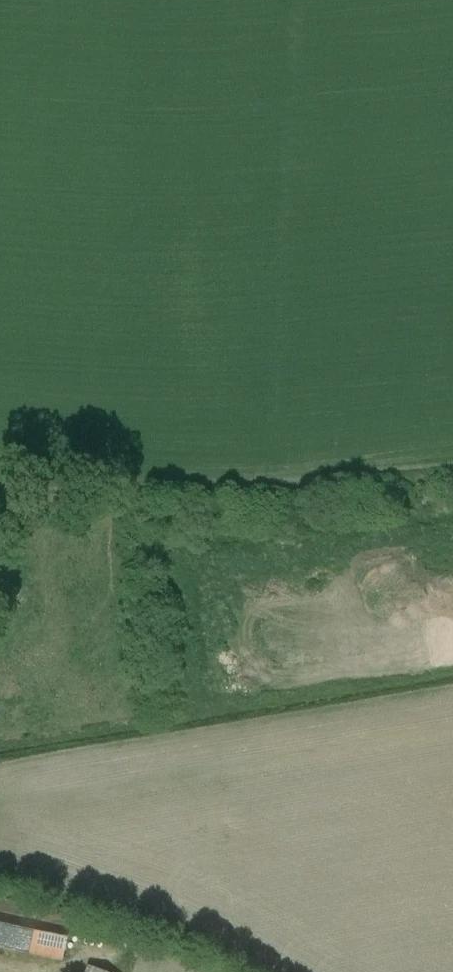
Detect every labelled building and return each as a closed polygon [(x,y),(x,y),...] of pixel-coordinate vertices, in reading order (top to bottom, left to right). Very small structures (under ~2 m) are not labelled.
[(62,961),(71,915),(0,900),(0,947),(62,961)]
